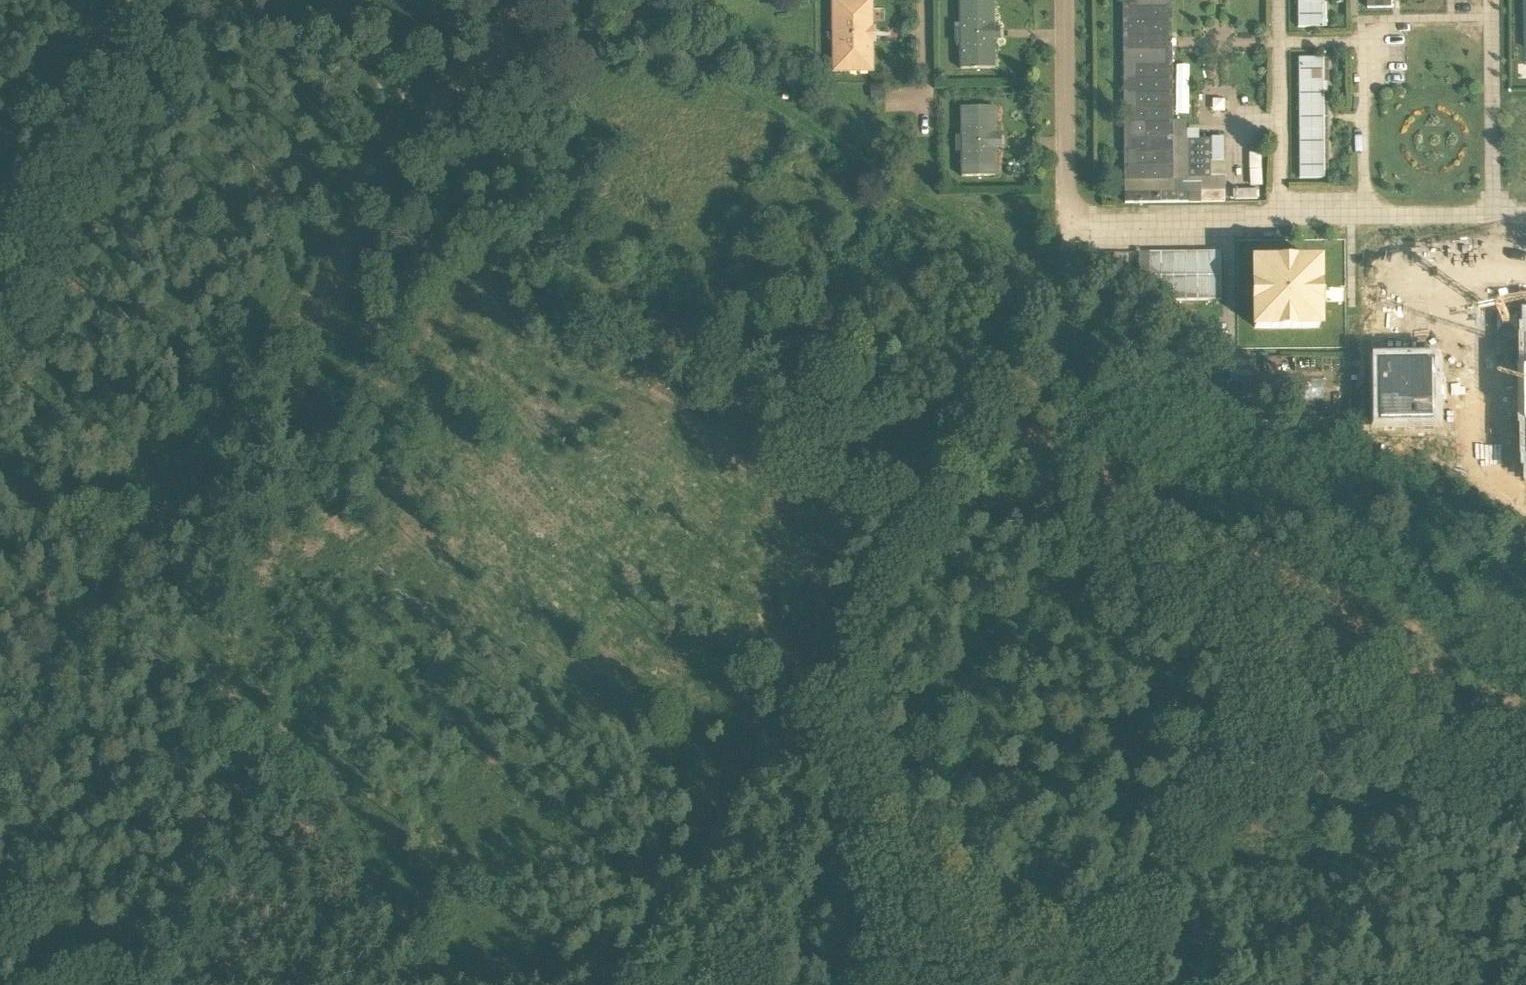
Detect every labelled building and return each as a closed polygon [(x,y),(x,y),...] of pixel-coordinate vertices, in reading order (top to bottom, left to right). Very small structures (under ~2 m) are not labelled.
[(874,24),(873,0),(831,0),(833,73),(874,72),(873,47),(876,46),(875,24),(874,24)] [(961,28),(954,28),(955,44),(961,44),(962,68),(996,67),(995,39),(1002,39),(1002,26),(995,26),(994,0),(960,0),(961,28)] [(1125,203),(1225,202),(1225,190),(1201,190),(1200,134),(1184,134),(1184,181),(1174,181),(1172,0),(1123,0),(1125,203)] [(1298,27),(1323,27),(1323,0),(1298,0),(1298,27)] [(1323,58),(1299,58),(1300,178),(1324,178),(1323,58)] [(1189,115),(1189,66),(1176,66),(1175,115),(1189,115)] [(1003,134),(996,134),(995,106),(961,107),(962,136),(956,136),(957,152),(962,152),(963,177),(998,175),(997,148),(1004,147),(1003,134)] [(1312,257),(1331,257),(1331,300),(1344,300),(1344,241),(1312,241),(1312,257)] [(1150,253),(1150,277),(1161,276),(1161,301),(1222,300),(1221,252),(1150,253)] [(1317,264),(1256,265),(1256,326),(1317,326),(1317,264)] [(1269,358),(1269,371),(1289,371),(1289,358),(1269,358)] [(1435,363),(1377,363),(1377,420),(1435,420),(1435,363)] [(1325,399),(1325,378),(1292,377),(1292,398),(1325,399)]
